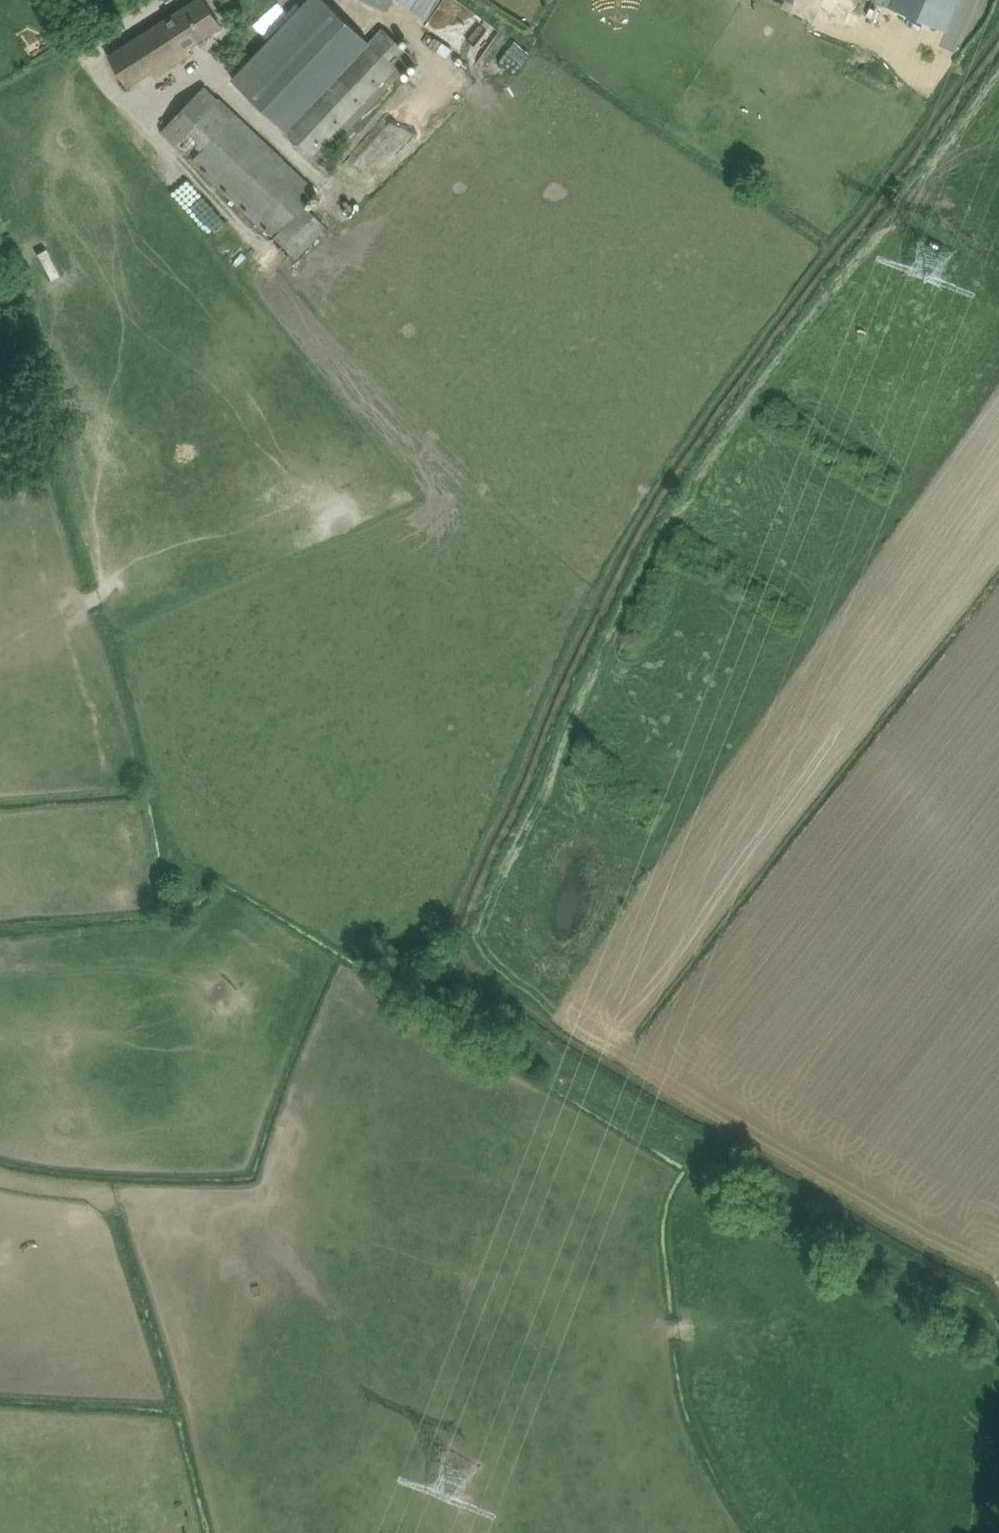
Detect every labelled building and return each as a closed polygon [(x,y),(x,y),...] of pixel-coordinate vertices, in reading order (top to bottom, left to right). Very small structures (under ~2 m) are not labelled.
[(181,56),(190,50),(188,46),(221,25),(205,0),(194,0),(108,55),(119,72),(127,85),(150,71),(152,74),(181,56)] [(285,129),(345,67),(369,41),(326,0),(311,0),(234,81),(285,129)] [(392,0),(364,0),(366,1),(384,11),(392,0)] [(883,3),(946,30),(958,0),(884,0),(883,3)] [(414,58),(383,28),(286,130),(318,160),(414,58)] [(205,86),(162,130),(177,144),(185,136),(201,151),(193,159),(271,235),(272,234),(281,243),(293,254),(296,258),(327,227),(303,203),(317,189),(220,99),(205,86)]
